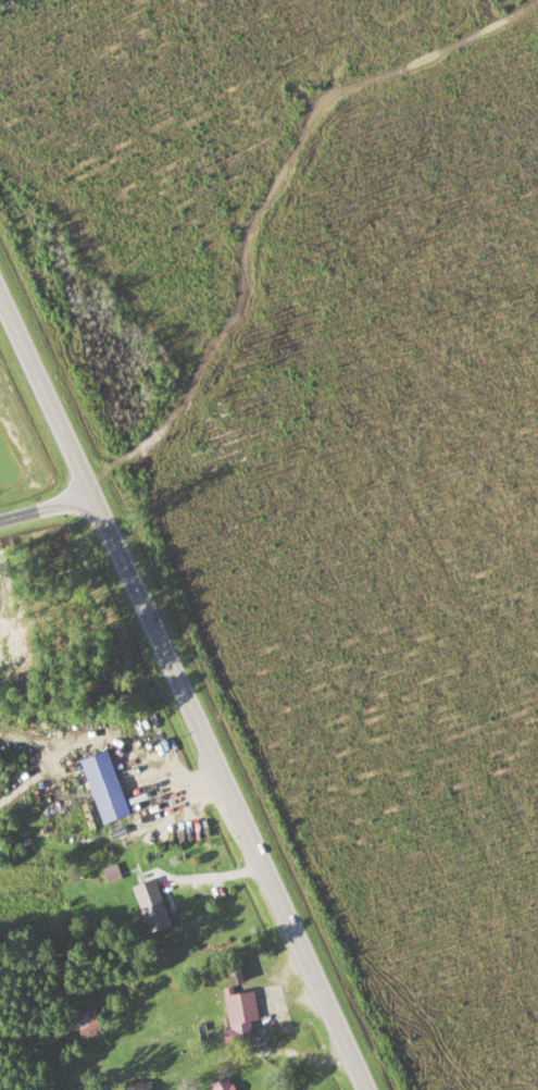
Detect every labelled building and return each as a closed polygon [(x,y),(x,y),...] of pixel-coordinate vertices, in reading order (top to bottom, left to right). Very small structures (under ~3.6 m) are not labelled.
[(79,759),(101,824),(129,815),(106,749),(79,759)] [(132,886),(147,934),(169,927),(154,879),(132,886)] [(240,961),(224,965),(229,985),(245,981),(240,961)] [(226,1022),(255,1022),(255,990),(226,990),(226,1022)] [(89,1028),(89,1012),(70,1012),(70,1028),(89,1028)] [(229,1076),(210,1082),(212,1089),(233,1089),(229,1076)] [(123,1081),(123,1089),(151,1089),(151,1081),(123,1081)]
